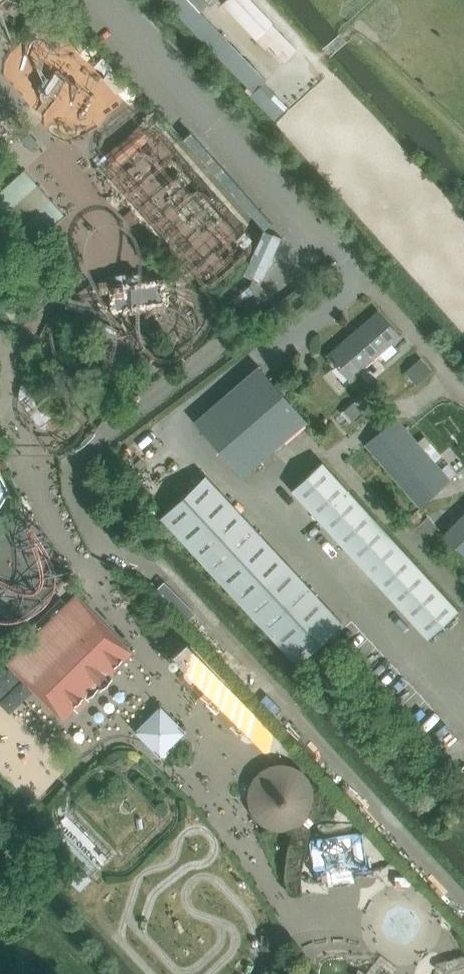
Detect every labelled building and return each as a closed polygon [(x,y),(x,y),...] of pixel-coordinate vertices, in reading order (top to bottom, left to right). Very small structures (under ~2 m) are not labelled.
[(200,12),(188,0),(169,0),(165,3),(191,32),(246,87),(243,90),(274,121),(286,107),(263,85),(266,81),(200,12)] [(204,0),(188,0),(200,12),(208,4),(204,0)] [(271,23),(249,0),(228,0),(225,2),(260,37),(285,63),(297,51),(271,23)] [(139,218),(130,209),(125,215),(133,223),(139,218)] [(397,351),(390,343),(399,335),(378,312),(328,355),(348,379),(379,353),(385,360),(397,351)] [(416,384),(431,371),(420,359),(406,372),(416,384)] [(242,476),(306,421),(258,366),(194,422),(242,476)] [(361,412),(353,403),(344,411),(352,420),(361,412)] [(449,479),(407,431),(396,419),(366,445),(418,506),(449,479)] [(348,492),(321,462),(291,490),(319,519),(348,492)] [(0,474),(0,506),(9,490),(0,474)] [(188,546),(232,505),(205,476),(161,517),(188,546)] [(376,521),(348,492),(319,519),(346,549),(376,521)] [(215,575),(259,534),(232,505),(188,546),(215,575)] [(444,535),(463,555),(463,515),(444,535)] [(403,551),(376,521),(346,549),(373,578),(403,551)] [(242,605),(287,564),(259,534),(215,575),(242,605)] [(430,580),(403,551),(373,578),(400,608),(430,580)] [(270,634),(314,593),(287,564),(242,605),(270,634)] [(457,610),(430,580),(400,608),(427,638),(457,610)] [(297,664),(341,623),(314,593),(270,634),(297,664)] [(75,595),(7,663),(63,720),(107,677),(131,653),(97,617),(75,595)] [(184,678),(180,681),(184,685),(187,682),(215,712),(220,696),(225,702),(229,685),(190,646),(182,676),(184,678)] [(133,733),(160,760),(187,733),(160,706),(133,733)] [(81,890),(92,879),(80,868),(69,879),(81,890)]
